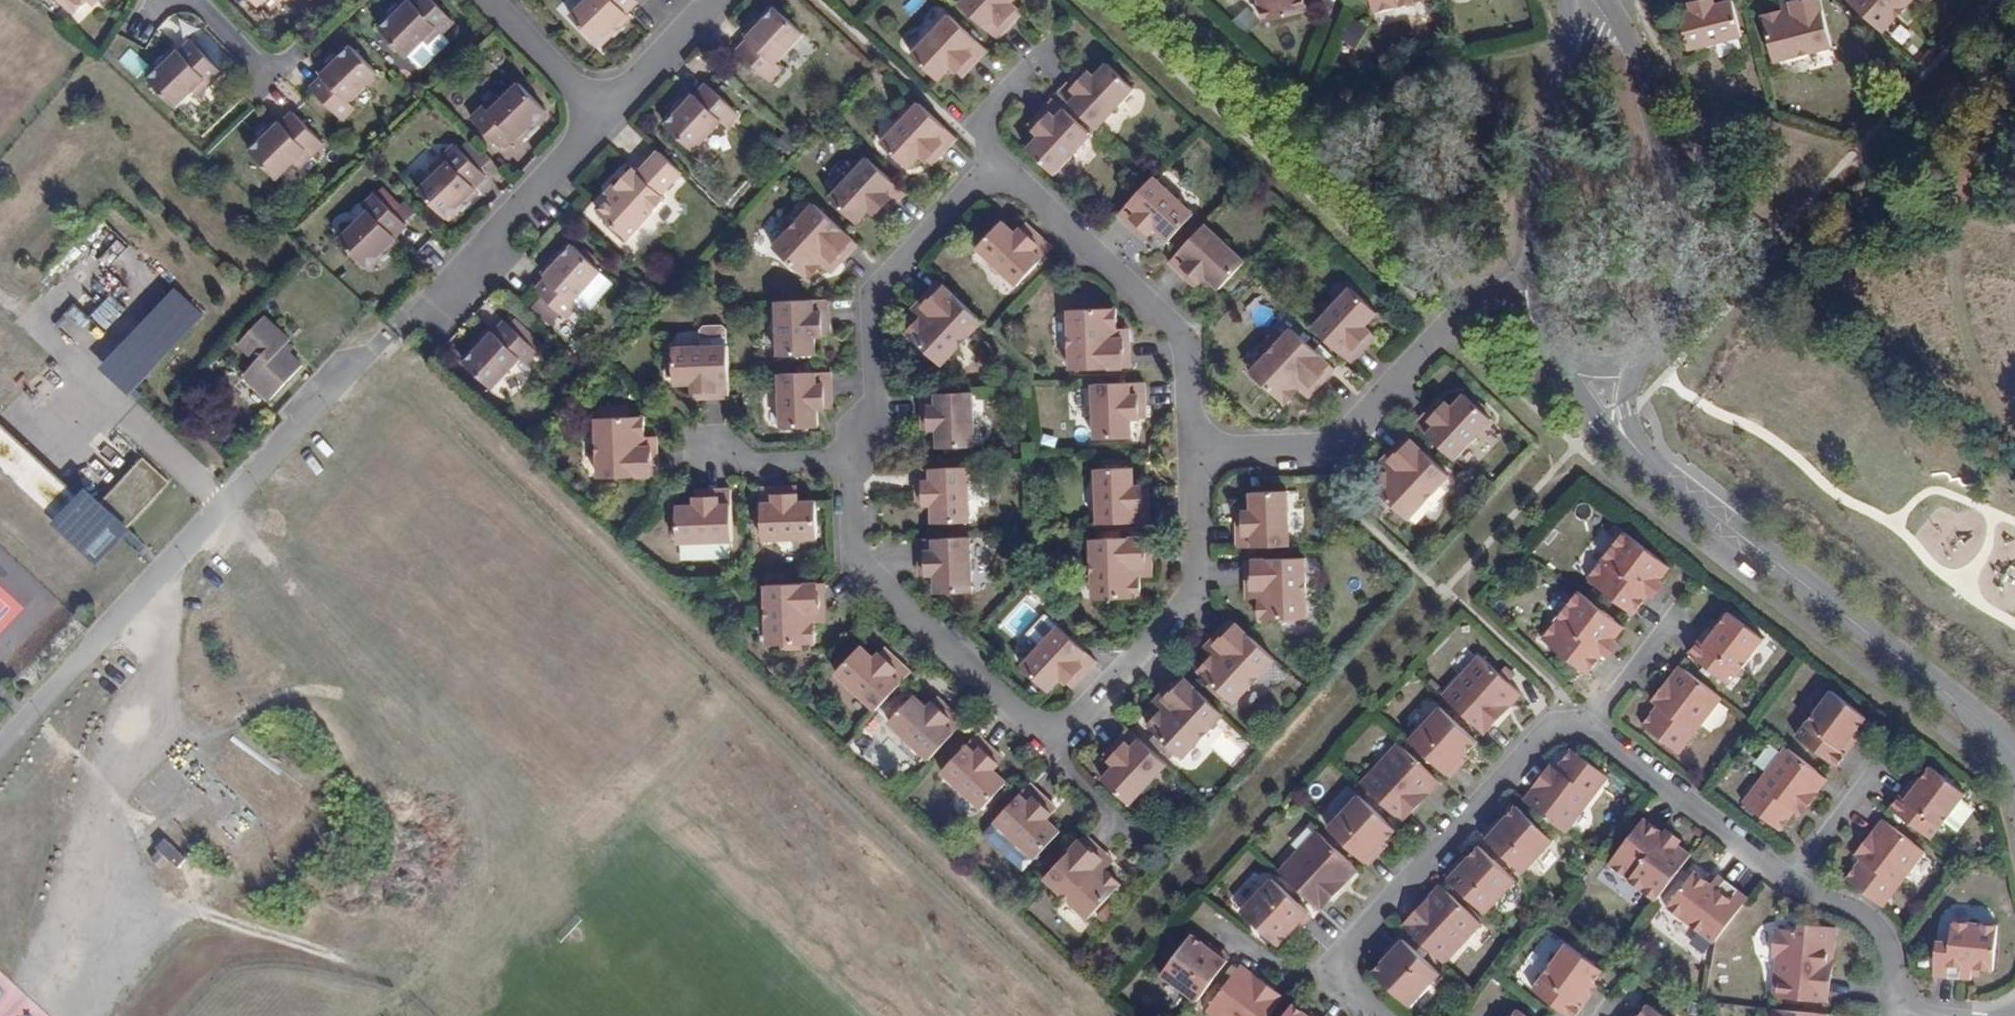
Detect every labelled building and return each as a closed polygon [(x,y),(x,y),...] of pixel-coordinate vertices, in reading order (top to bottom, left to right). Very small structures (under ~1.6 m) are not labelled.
[(71,14),(83,3),(87,0),(58,0),(71,14)] [(89,9),(99,0),(87,0),(83,3),(89,9)] [(406,0),(398,7),(389,16),(393,19),(379,32),(408,63),(435,37),(430,31),(444,17),(428,0),(406,0)] [(601,32),(610,23),(624,11),(622,8),(630,0),(578,0),(566,11),(593,39),(601,32)] [(955,3),(993,39),(1013,20),(1009,15),(1016,9),(1010,4),(1013,0),(958,0),(955,3)] [(1260,20),(1303,10),(1301,0),(1255,0),(1260,20)] [(1368,12),(1416,0),(1365,0),(1368,12)] [(1715,8),(1712,0),(1703,3),(1702,0),(1688,0),(1677,3),(1688,52),(1739,39),(1730,4),(1715,8)] [(1820,0),(1790,0),(1791,1),(1781,4),(1782,10),(1763,15),(1774,59),(1830,44),(1820,0)] [(1847,0),(1884,35),(1916,0),(1848,0),(1847,0)] [(802,35),(774,6),(767,13),(758,23),(747,35),(750,37),(738,48),(768,77),(780,66),(775,62),(802,35)] [(763,9),(754,19),(758,23),(767,13),(763,9)] [(1013,20),(1020,13),(1016,9),(1009,15),(1013,20)] [(953,74),(959,67),(964,71),(983,52),(945,16),(908,55),(935,80),(946,69),(953,74)] [(1352,20),(1340,37),(1354,46),(1365,30),(1352,20)] [(605,37),(616,28),(610,23),(601,32),(605,37)] [(174,51),(172,49),(162,59),(154,66),(144,76),(170,103),(184,90),(188,94),(216,69),(187,39),(174,51)] [(374,73),(349,47),(337,57),(330,64),(320,72),(322,75),(309,87),(338,116),(365,92),(361,87),(374,73)] [(128,49),(117,62),(138,78),(148,65),(128,49)] [(332,52),(325,58),(330,64),(337,57),(332,52)] [(157,55),(150,61),(154,66),(162,59),(157,55)] [(1067,70),(1050,88),(1089,124),(1124,86),(1098,60),(1086,73),(1079,67),(1072,74),(1067,70)] [(1079,67),(1075,63),(1067,70),(1072,74),(1079,67)] [(953,74),(958,78),(964,71),(959,67),(953,74)] [(695,93),(694,92),(682,104),(672,113),(664,121),(692,149),(721,119),(726,124),(738,112),(707,81),(695,93)] [(484,101),(457,126),(486,157),(499,145),(501,147),(512,137),(518,131),(531,119),(506,92),(489,107),(484,101)] [(1082,131),(1044,96),(1024,117),(1029,121),(1023,128),(1028,132),(1017,144),(1046,170),(1082,131)] [(677,101),(668,109),(672,113),(682,104),(677,101)] [(937,160),(956,141),(947,133),(918,105),(880,145),(908,171),(920,159),(925,164),(933,156),(937,160)] [(277,126),(274,124),(265,132),(257,140),(246,150),(271,178),(286,164),(291,170),(318,144),(290,113),(277,126)] [(1024,117),(1018,124),(1023,128),(1029,121),(1024,117)] [(260,127),(253,134),(257,140),(265,132),(260,127)] [(516,141),(523,135),(518,131),(512,137),(516,141)] [(414,189),(440,216),(452,205),(459,198),(469,188),(466,186),(479,173),(450,143),(424,168),(430,174),(414,189)] [(657,194),(678,172),(655,151),(634,172),(628,168),(611,187),(617,192),(594,217),(621,242),(662,198),(657,194)] [(925,164),(929,168),(937,160),(933,156),(925,164)] [(886,215),(904,195),(867,161),(830,200),(858,225),(869,213),(874,218),(881,211),(886,215)] [(1163,237),(1189,210),(1151,172),(1146,177),(1116,210),(1135,229),(1140,223),(1148,231),(1152,226),(1163,237)] [(360,265),(370,254),(378,247),(387,237),(386,236),(398,223),(368,194),(344,219),(350,224),(334,240),(360,265)] [(456,209),(463,202),(459,198),(452,205),(456,209)] [(838,267),(856,246),(814,207),(774,250),(807,279),(820,265),(826,271),(833,263),(838,267)] [(1038,255),(1026,245),(1030,241),(1022,234),(1028,227),(1007,209),(973,247),(1013,283),(1038,255)] [(874,218),(879,223),(886,215),(881,211),(874,218)] [(1215,285),(1241,257),(1202,220),(1166,259),(1184,277),(1189,272),(1197,279),(1202,273),(1215,285)] [(1135,229),(1142,236),(1148,231),(1140,223),(1135,229)] [(1028,227),(1022,234),(1030,241),(1036,235),(1028,227)] [(376,259),(383,251),(378,247),(370,254),(376,259)] [(569,248),(562,256),(553,265),(542,276),(546,280),(536,290),(568,320),(579,307),(574,301),(598,273),(569,248)] [(558,253),(549,262),(553,265),(562,256),(558,253)] [(826,271),(830,275),(838,267),(833,263),(826,271)] [(1184,277),(1191,284),(1197,279),(1189,272),(1184,277)] [(905,332),(937,361),(976,319),(935,281),(916,301),(920,305),(912,314),(917,319),(905,332)] [(204,313),(174,283),(98,365),(127,393),(204,313)] [(1346,285),(1309,325),(1346,359),(1365,338),(1361,334),(1368,326),(1362,321),(1373,310),(1346,285)] [(106,329),(125,309),(109,293),(85,318),(75,308),(63,319),(82,338),(98,321),(106,329)] [(803,328),(801,301),(749,303),(751,354),(787,353),(787,338),(796,338),(795,328),(803,328)] [(916,301),(907,310),(912,314),(920,305),(916,301)] [(1065,367),(1121,364),(1120,336),(1114,336),(1113,325),(1108,325),(1107,305),(1062,308),(1065,367)] [(264,317),(239,345),(257,361),(244,376),(270,401),(303,366),(283,348),(290,341),(264,317)] [(496,334),(495,333),(483,345),(472,356),(465,363),(493,389),(520,361),(526,365),(537,354),(508,323),(496,334)] [(697,391),(698,399),(725,398),(724,375),(723,346),(722,346),(722,329),(718,326),(701,326),(698,330),(698,347),(670,348),(670,351),(670,363),(663,363),(664,376),(670,376),(670,384),(687,384),(687,392),(697,391)] [(1299,390),(1306,382),(1311,386),(1330,365),(1288,326),(1249,368),(1281,400),(1295,386),(1299,390)] [(1365,338),(1373,331),(1368,326),(1361,334),(1365,338)] [(478,342),(468,351),(472,356),(483,345),(478,342)] [(798,401),(805,401),(804,372),(751,374),(754,425),(790,425),(789,410),(798,410),(798,401)] [(1136,406),(1143,406),(1142,379),(1089,381),(1092,435),(1129,433),(1129,417),(1137,417),(1136,406)] [(1299,390),(1303,393),(1311,386),(1306,382),(1299,390)] [(1431,397),(1411,419),(1449,454),(1487,414),(1459,388),(1447,401),(1442,396),(1436,402),(1431,397)] [(970,444),(969,390),(916,392),(916,420),(923,420),(923,429),(932,429),(933,445),(970,444)] [(1442,396),(1437,391),(1431,397),(1436,402),(1442,396)] [(595,474),(652,473),(651,447),(645,447),(644,437),(639,437),(638,418),(593,419),(595,474)] [(1445,470),(1403,432),(1384,452),(1388,455),(1380,464),(1385,469),(1372,482),(1405,513),(1445,470)] [(1384,452),(1377,461),(1380,464),(1388,455),(1384,452)] [(142,456),(99,502),(127,528),(169,483),(142,456)] [(961,520),(959,466),(908,468),(907,497),(914,496),(914,505),(923,505),(923,522),(961,520)] [(1092,468),(1093,522),(1146,520),(1146,492),(1137,492),(1137,483),(1130,483),(1129,468),(1092,468)] [(1137,483),(1137,492),(1146,492),(1145,482),(1137,483)] [(99,502),(80,485),(49,519),(95,563),(127,528),(99,502)] [(812,501),(794,502),(794,493),(784,493),(784,487),(758,489),(760,541),(814,538),(812,501)] [(729,543),(726,489),(698,491),(699,497),(690,497),(690,507),(675,507),(676,544),(729,543)] [(1229,519),(1229,545),(1281,543),(1279,490),(1242,490),(1243,509),(1235,509),(1235,519),(1229,519)] [(1592,576),(1637,612),(1655,590),(1650,586),(1658,575),(1664,580),(1675,564),(1629,529),(1592,576)] [(1092,595),(1151,591),(1150,563),(1144,564),(1143,552),(1136,552),(1135,534),(1090,537),(1092,595)] [(968,590),(967,536),(914,538),(915,565),(922,565),(922,576),(932,575),(932,591),(968,590)] [(1251,596),(1252,616),(1273,616),(1291,615),(1297,615),(1295,557),(1239,559),(1239,585),(1245,585),(1245,597),(1251,596)] [(1658,575),(1650,586),(1655,590),(1658,594),(1667,583),(1664,580),(1658,575)] [(821,613),(820,584),(763,586),(764,643),(808,643),(808,625),(815,625),(814,613),(821,613)] [(1611,633),(1617,638),(1627,625),(1582,589),(1545,635),(1591,670),(1608,647),(1603,643),(1611,633)] [(1765,634),(1729,608),(1719,621),(1709,634),(1704,631),(1690,649),(1731,680),(1765,634)] [(1291,624),(1291,615),(1273,616),(1274,625),(1291,624)] [(1719,621),(1714,617),(1704,631),(1709,634),(1719,621)] [(1201,666),(1234,698),(1273,657),(1230,618),(1212,637),(1217,641),(1210,649),(1214,653),(1201,666)] [(1063,682),(1070,676),(1075,680),(1093,661),(1056,626),(1019,663),(1045,689),(1057,677),(1063,682)] [(1612,651),(1620,640),(1617,638),(1611,633),(1603,643),(1608,647),(1612,651)] [(1212,637),(1205,645),(1210,649),(1217,641),(1212,637)] [(861,643),(835,670),(875,708),(910,669),(891,651),(886,656),(880,651),(875,656),(861,643)] [(891,651),(886,645),(880,651),(886,656),(891,651)] [(1525,690),(1483,652),(1446,694),(1487,731),(1499,718),(1493,714),(1499,706),(1505,711),(1525,690)] [(1681,749),(1724,694),(1682,662),(1658,690),(1664,695),(1656,704),(1643,720),(1681,749)] [(1151,723),(1183,754),(1222,713),(1179,673),(1160,693),(1165,697),(1157,705),(1162,710),(1151,723)] [(1063,682),(1068,687),(1075,680),(1070,676),(1063,682)] [(1800,732),(1841,762),(1856,743),(1851,739),(1861,727),(1870,715),(1833,687),(1800,732)] [(1658,690),(1650,699),(1656,704),(1664,695),(1658,690)] [(913,692),(888,719),(928,757),(964,719),(944,699),(938,705),(932,700),(927,704),(913,692)] [(1160,693),(1153,700),(1157,705),(1165,697),(1160,693)] [(944,699),(938,694),(932,700),(938,705),(944,699)] [(1479,738),(1443,705),(1412,737),(1448,770),(1467,751),(1479,738)] [(1493,714),(1499,718),(1505,711),(1499,706),(1493,714)] [(1856,743),(1866,730),(1861,727),(1851,739),(1856,743)] [(1101,777),(1129,802),(1165,763),(1127,728),(1108,748),(1114,754),(1107,761),(1112,766),(1101,777)] [(1005,776),(993,766),(998,760),(992,754),(997,748),(976,730),(941,768),(980,803),(1005,776)] [(1442,778),(1401,739),(1363,780),(1404,817),(1425,795),(1420,790),(1427,783),(1432,787),(1442,778)] [(1821,787),(1829,776),(1788,744),(1747,799),(1786,828),(1800,810),(1805,802),(1810,806),(1823,789),(1821,787)] [(1535,782),(1537,784),(1526,798),(1566,830),(1610,773),(1573,747),(1560,764),(1553,772),(1546,768),(1535,782)] [(998,760),(1004,754),(997,748),(992,754),(998,760)] [(1108,748),(1101,756),(1107,761),(1114,754),(1108,748)] [(1472,754),(1467,751),(1448,770),(1453,774),(1472,754)] [(1560,764),(1553,759),(1546,768),(1553,772),(1560,764)] [(1918,784),(1911,780),(1892,803),(1933,835),(1970,790),(1935,762),(1926,773),(1918,784)] [(1926,773),(1921,768),(1911,780),(1918,784),(1926,773)] [(1051,798),(1031,779),(995,818),(1034,854),(1059,827),(1048,816),(1054,809),(1045,802),(1051,798)] [(1425,795),(1432,787),(1427,783),(1420,790),(1425,795)] [(1396,825),(1360,792),(1330,824),(1366,858),(1385,837),(1396,825)] [(1054,809),(1058,805),(1051,798),(1045,802),(1054,809)] [(1800,810),(1804,814),(1810,806),(1805,802),(1800,810)] [(1520,803),(1508,816),(1489,836),(1525,870),(1555,837),(1520,803)] [(1508,816),(1504,813),(1485,832),(1489,836),(1508,816)] [(1864,842),(1871,846),(1864,854),(1851,870),(1888,900),(1930,847),(1887,814),(1879,827),(1877,825),(1864,842)] [(1609,860),(1658,897),(1693,852),(1679,842),(1674,849),(1662,839),(1667,833),(1644,817),(1609,860)] [(1358,865),(1316,827),(1279,866),(1321,905),(1341,884),(1336,880),(1343,873),(1347,877),(1358,865)] [(1662,839),(1674,849),(1679,842),(1682,839),(1670,830),(1667,833),(1662,839)] [(1103,853),(1082,833),(1043,876),(1085,916),(1116,883),(1103,869),(1106,865),(1098,857),(1103,853)] [(186,858),(163,837),(154,847),(158,850),(168,860),(177,868),(186,858)] [(1389,840),(1385,837),(1366,858),(1370,862),(1389,840)] [(1864,842),(1858,849),(1864,854),(1871,846),(1864,842)] [(1472,857),(1453,878),(1488,912),(1519,879),(1482,846),(1472,857)] [(168,860),(158,850),(150,858),(160,868),(168,860)] [(1106,865),(1111,860),(1103,853),(1098,857),(1106,865)] [(1472,857),(1468,853),(1449,874),(1453,878),(1472,857)] [(1241,907),(1276,939),(1289,925),(1308,906),(1273,873),(1241,907)] [(1341,884),(1347,877),(1343,873),(1336,880),(1341,884)] [(1667,906),(1714,942),(1747,898),(1718,875),(1711,883),(1707,888),(1700,883),(1692,877),(1667,906)] [(1711,883),(1705,878),(1700,883),(1707,888),(1711,883)] [(1425,900),(1405,923),(1446,961),(1483,919),(1442,881),(1432,893),(1437,897),(1430,905),(1425,900)] [(1432,893),(1425,900),(1430,905),(1437,897),(1432,893)] [(1293,930),(1312,910),(1308,906),(1289,925),(1293,930)] [(1774,950),(1770,991),(1819,994),(1821,969),(1815,969),(1815,960),(1820,953),(1828,953),(1830,919),(1800,916),(1790,922),(1770,921),(1767,949),(1774,950)] [(1970,980),(1972,973),(1981,975),(1991,977),(2002,933),(1957,921),(1953,939),(1939,937),(1931,972),(1969,982),(1970,980)] [(1401,933),(1382,955),(1386,958),(1405,936),(1401,933)] [(1190,936),(1160,975),(1198,1003),(1229,963),(1203,945),(1190,936)] [(1411,1003),(1441,969),(1405,936),(1386,958),(1376,970),(1411,1003)] [(1232,958),(1207,941),(1203,945),(1229,963),(1232,958)] [(1572,1015),(1581,1015),(1594,1000),(1588,995),(1598,983),(1607,971),(1570,945),(1536,989),(1572,1015)] [(1815,969),(1821,969),(1819,994),(1825,995),(1828,953),(1820,953),(1815,960),(1815,969)] [(1206,1012),(1212,1015),(1271,1015),(1286,996),(1261,980),(1257,986),(1249,980),(1253,975),(1239,966),(1206,1012)] [(0,971),(0,1015),(49,1015),(0,971)] [(1970,980),(1979,981),(1981,975),(1972,973),(1970,980)] [(1261,980),(1253,975),(1249,980),(1257,986),(1261,980)] [(1594,1000),(1604,987),(1598,983),(1588,995),(1594,1000)] [(1648,997),(1638,1011),(1634,1015),(1674,1015),(1648,997)] [(1283,1015),(1309,1015),(1305,1013),(1293,1004),(1283,1015)] [(1817,1010),(1769,1006),(1768,1015),(1817,1015),(1817,1010)] [(1633,1008),(1627,1015),(1634,1015),(1638,1011),(1633,1008)]
